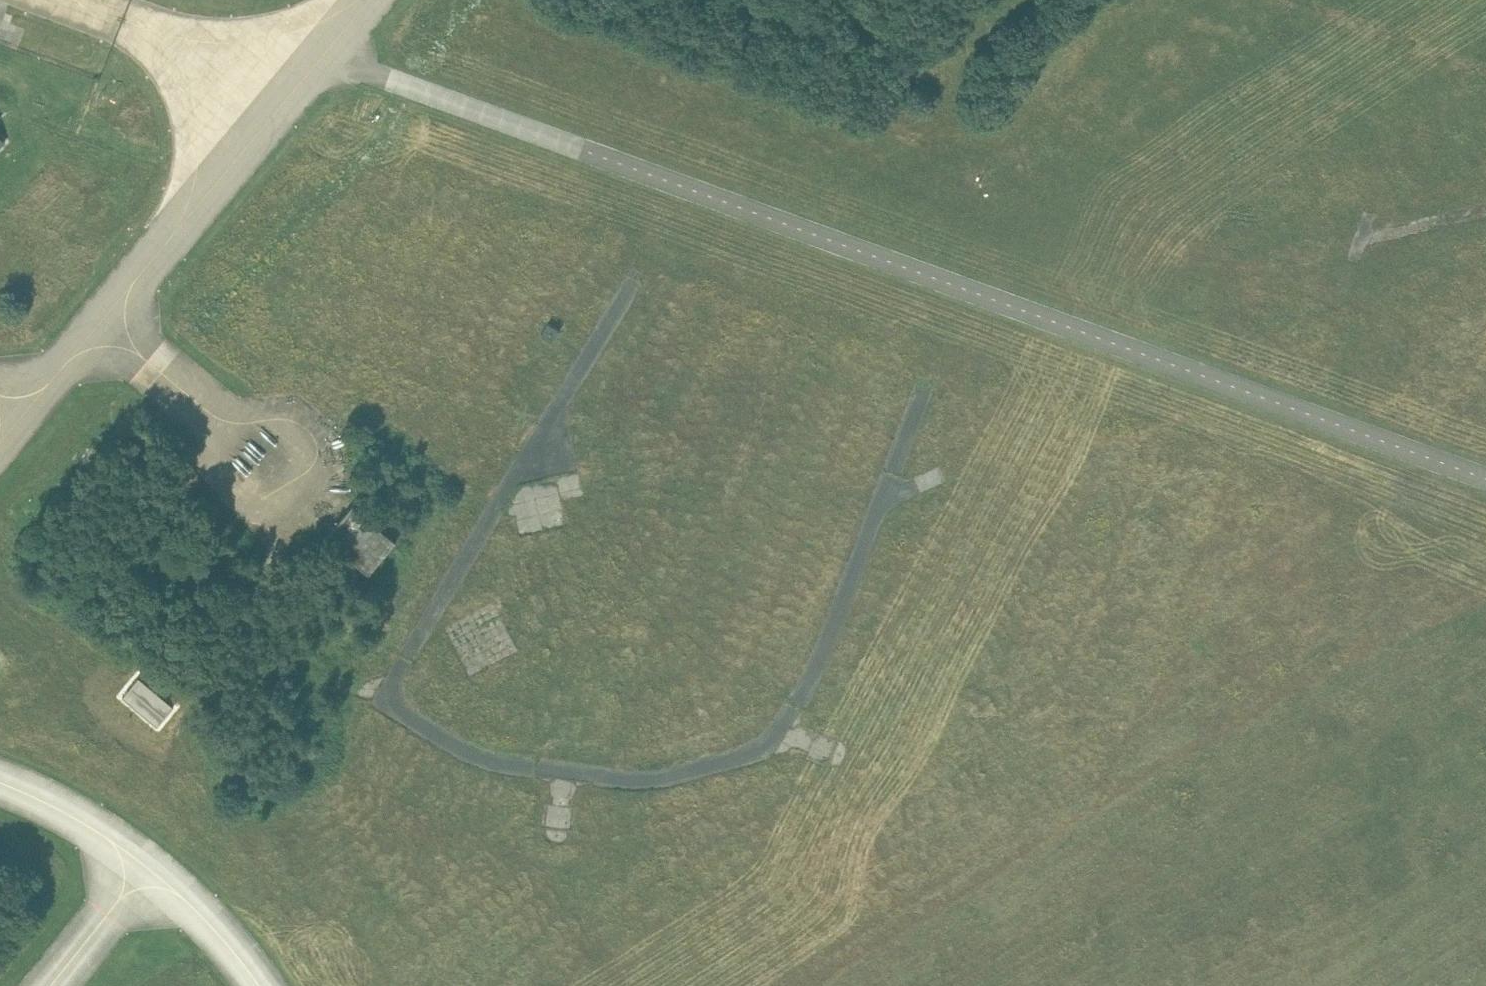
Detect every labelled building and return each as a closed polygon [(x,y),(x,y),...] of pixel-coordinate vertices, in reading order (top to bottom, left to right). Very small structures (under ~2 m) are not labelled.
[(541,334),(553,341),(560,329),(548,322),(541,334)] [(354,502),(324,538),(326,539),(328,539),(369,573),(397,540),(356,506),(356,504),(354,502)]
